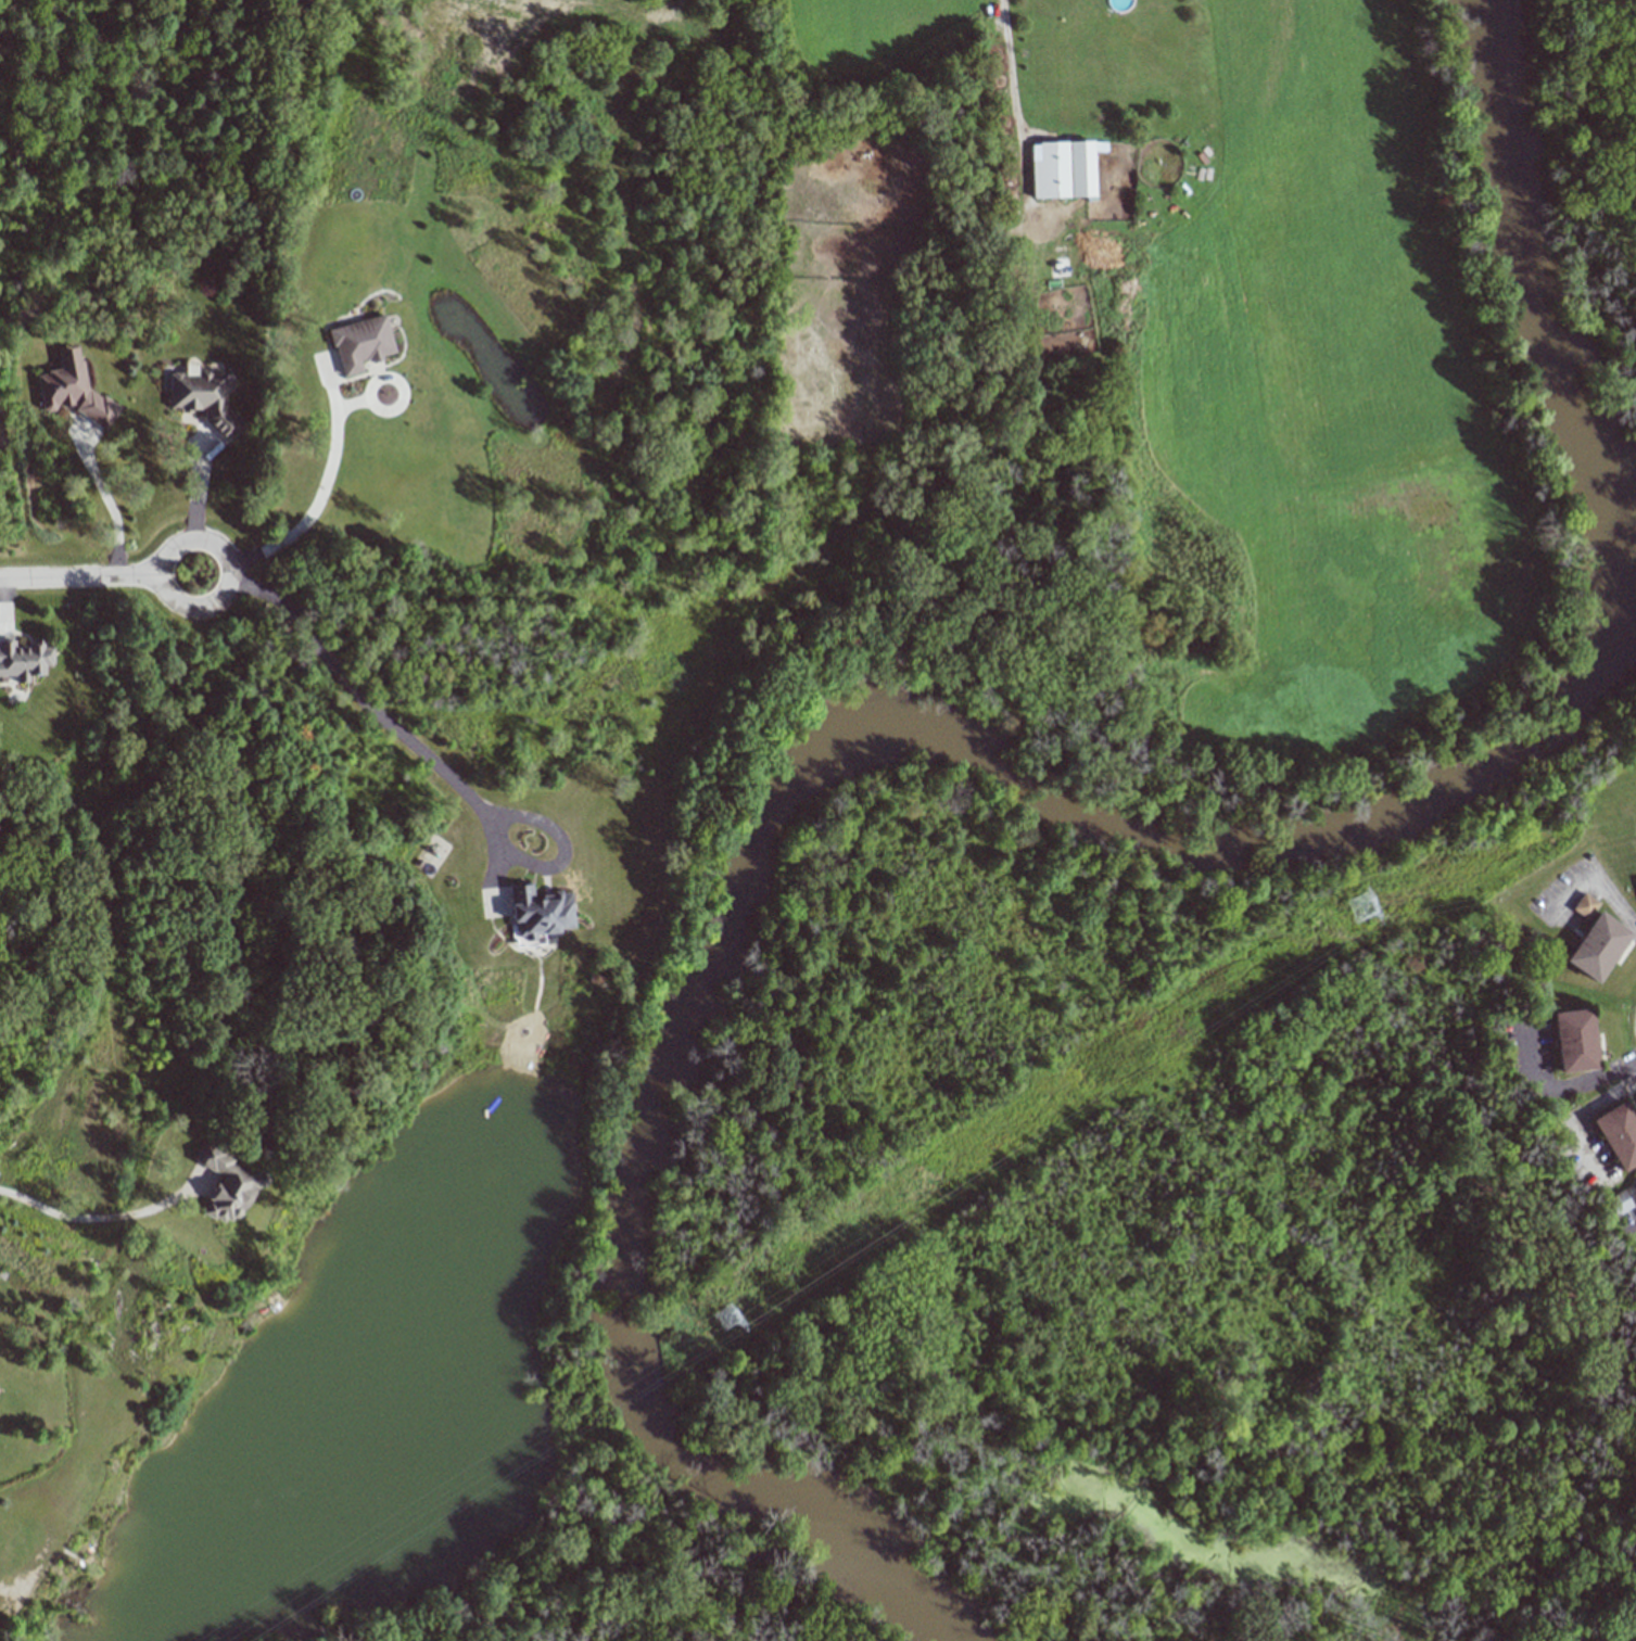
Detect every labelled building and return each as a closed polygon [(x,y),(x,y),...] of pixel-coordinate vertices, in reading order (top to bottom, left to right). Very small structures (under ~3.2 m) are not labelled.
[(1032,198),(1085,197),(1085,201),(1095,201),(1093,141),(1030,143),(1032,198)] [(341,377),(362,372),(360,363),(394,355),(385,315),(330,328),(341,377)] [(107,430),(120,406),(102,396),(101,396),(87,388),(84,361),(80,359),(78,347),(58,349),(60,369),(48,370),(45,374),(37,375),(42,412),(55,411),(57,407),(74,405),(75,412),(107,430)] [(170,374),(170,407),(179,407),(182,411),(204,410),(204,421),(207,421),(227,443),(244,427),(225,405),(225,374),(214,374),(209,370),(198,370),(198,374),(170,374)] [(17,676),(17,683),(30,682),(29,675),(45,674),(44,666),(53,666),(53,642),(15,642),(15,641),(0,641),(0,676),(17,676)] [(510,886),(515,940),(535,938),(535,933),(574,929),(571,901),(563,902),(562,893),(533,897),(532,883),(510,886)] [(1570,909),(1586,920),(1598,902),(1582,892),(1570,909)] [(1564,961),(1596,983),(1630,933),(1598,911),(1564,961)] [(1551,1013),(1558,1073),(1597,1069),(1590,1008),(1551,1013)] [(1618,1172),(1635,1163),(1635,1121),(1625,1100),(1590,1118),(1618,1172)] [(203,1214),(237,1226),(253,1183),(263,1187),(267,1178),(233,1165),(236,1157),(200,1143),(192,1163),(219,1174),(203,1214)] [(1614,1216),(1630,1207),(1621,1190),(1604,1199),(1614,1216)]
